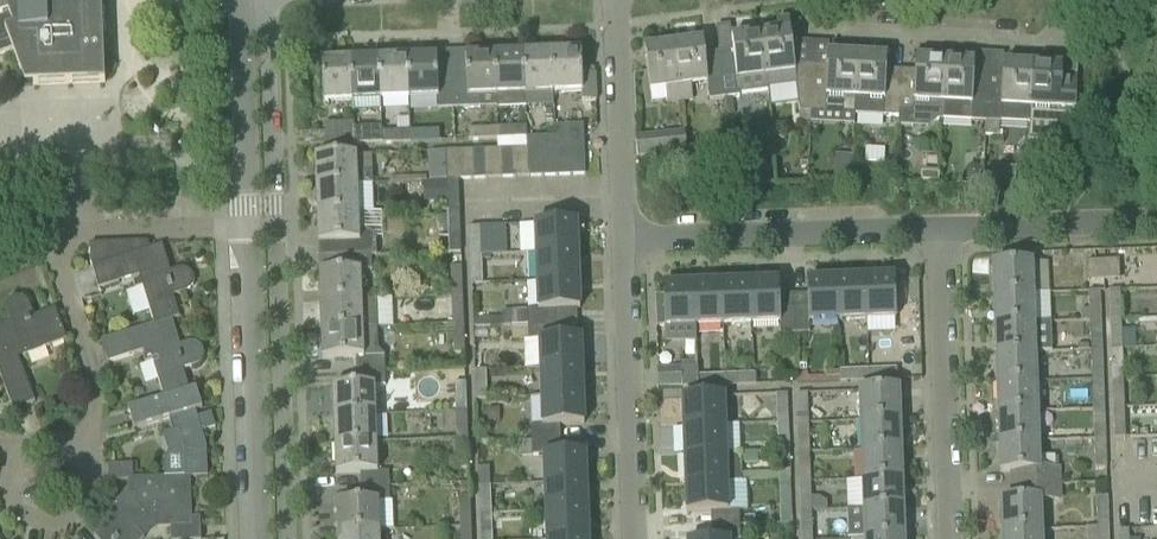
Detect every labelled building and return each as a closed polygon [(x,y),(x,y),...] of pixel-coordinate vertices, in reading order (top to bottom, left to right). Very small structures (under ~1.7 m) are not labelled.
[(105,83),(101,0),(0,0),(0,58),(13,53),(20,74),(32,73),(33,86),(105,83)] [(760,28),(761,34),(767,87),(795,83),(799,112),(800,112),(800,121),(808,121),(811,65),(794,65),(793,54),(799,53),(797,34),(791,35),(789,20),(777,22),(777,25),(760,28)] [(733,50),(719,52),(725,99),(739,97),(739,95),(767,92),(767,87),(761,34),(732,37),(733,50)] [(709,101),(725,99),(719,52),(704,54),(703,41),(674,45),(680,99),(693,98),(691,86),(707,84),(709,101)] [(667,100),(680,99),(674,45),(645,48),(650,90),(666,88),(667,100)] [(596,101),(595,74),(582,74),(581,50),(552,52),(553,93),(581,92),(582,101),(596,101)] [(553,93),(552,52),(523,53),(525,94),(553,93)] [(525,94),(523,53),(495,54),(496,95),(497,108),(525,107),(525,94)] [(855,98),(858,55),(828,53),(827,66),(813,66),(810,112),(854,115),(855,98)] [(496,95),(495,54),(466,55),(466,79),(452,80),(453,108),(481,108),(480,96),(485,96),(496,95)] [(898,117),(901,70),(886,70),(887,57),(858,55),(855,98),(854,115),(861,115),(865,112),(865,103),(883,104),(883,116),(898,117)] [(453,108),(452,80),(438,80),(437,56),(407,57),(408,99),(438,98),(438,109),(453,108)] [(408,99),(407,57),(378,58),(379,100),(408,99)] [(379,100),(378,58),(352,59),(353,100),(353,101),(354,112),(380,111),(379,100)] [(943,107),(945,60),(916,58),(915,71),(901,70),(898,117),(898,126),(912,127),(913,105),(933,106),(932,117),(935,120),(942,120),(943,107)] [(353,100),(352,59),(321,60),(323,102),(347,101),(353,101),(353,100)] [(986,122),(988,75),(974,74),(975,61),(945,60),(943,107),(972,108),(971,121),(986,122)] [(1030,107),(1033,65),(1003,63),(1003,76),(988,75),(986,122),(985,134),(999,135),(1000,123),(1029,124),(1030,107)] [(1074,126),(1076,80),(1061,79),(1062,66),(1033,65),(1030,107),(1029,124),(1074,126)] [(354,145),(354,133),(354,129),(353,123),(324,124),(325,146),(354,145)] [(584,146),(583,125),(554,126),(555,136),(555,147),(556,147),(570,147),(584,146)] [(527,138),(526,127),(498,128),(498,139),(497,139),(497,150),(499,150),(513,149),(527,148),(526,138),(527,138)] [(381,144),(381,132),(367,133),(366,128),(354,129),(354,133),(354,145),(381,144)] [(498,139),(498,128),(469,129),(469,140),(497,139),(498,139)] [(410,142),(410,131),(381,132),(381,144),(410,142)] [(638,157),(687,151),(685,132),(636,138),(638,157)] [(543,177),(541,148),(555,147),(555,136),(527,138),(526,138),(527,148),(528,177),(543,177)] [(570,147),(571,176),(585,175),(584,146),(570,147)] [(556,147),(541,148),(543,177),(557,176),(556,147)] [(556,147),(557,176),(571,176),(570,147),(556,147)] [(513,149),(514,178),(528,177),(527,148),(513,149)] [(499,150),(500,178),(514,178),(513,149),(499,150)] [(471,151),(472,179),(486,179),(485,150),(471,151)] [(485,150),(486,179),(500,178),(499,150),(485,150)] [(458,180),(457,151),(446,151),(447,180),(458,180)] [(472,179),(471,151),(457,151),(458,180),(472,179)] [(357,173),(356,156),(315,157),(316,186),(357,185),(373,184),(373,172),(357,173)] [(757,161),(733,162),(734,186),(758,185),(757,161)] [(1066,181),(1065,186),(1079,186),(1080,173),(1066,172),(1066,181)] [(921,174),(920,183),(939,184),(939,175),(921,174)] [(447,180),(448,210),(459,210),(458,180),(447,180)] [(358,213),(357,185),(316,186),(317,215),(358,213)] [(461,252),(459,210),(448,210),(450,253),(461,252)] [(372,235),(363,230),(359,231),(358,213),(317,215),(318,244),(342,243),(343,257),(371,256),(376,256),(375,238),(372,235)] [(578,251),(576,222),(535,224),(536,253),(578,251)] [(481,255),(480,226),(469,227),(470,256),(481,255)] [(143,288),(154,324),(172,320),(179,318),(173,296),(185,293),(187,292),(188,291),(190,290),(191,288),(193,286),(193,284),(194,282),(194,280),(193,278),(193,276),(192,274),(190,273),(189,271),(187,270),(185,269),(183,269),(181,269),(179,269),(170,272),(162,245),(149,249),(148,244),(144,244),(143,242),(89,244),(90,261),(98,288),(139,276),(140,281),(134,283),(136,290),(143,288)] [(579,280),(578,251),(536,253),(537,282),(579,280)] [(482,284),(481,255),(470,256),(471,284),(482,284)] [(320,301),(362,299),(361,271),(372,271),(371,256),(343,257),(343,272),(319,272),(320,301)] [(1120,280),(1119,260),(1102,261),(1103,281),(1120,280)] [(1103,281),(1102,261),(1088,261),(1089,294),(1100,294),(1100,292),(1103,292),(1103,290),(1103,281)] [(994,297),(1032,296),(1031,263),(993,265),(994,297)] [(462,296),(461,267),(450,268),(451,296),(462,296)] [(865,320),(896,319),(894,277),(863,278),(865,320)] [(865,320),(863,278),(835,280),(836,321),(862,320),(865,320)] [(580,309),(579,280),(537,282),(538,310),(511,311),(511,326),(528,325),(556,324),(556,310),(580,309)] [(836,321),(835,280),(807,281),(808,294),(792,295),(793,334),(810,333),(809,322),(829,321),(836,321)] [(793,334),(792,295),(779,295),(779,282),(750,283),(752,324),(780,323),(780,334),(793,334)] [(752,324),(750,283),(722,284),(723,325),(749,324),(752,324)] [(723,325),(722,284),(694,285),(696,326),(720,325),(723,325)] [(696,326),(694,285),(663,286),(664,295),(654,295),(655,327),(665,326),(665,327),(696,326)] [(1101,320),(1100,294),(1089,294),(1090,311),(1081,311),(1082,321),(1090,321),(1101,320)] [(452,325),(463,325),(462,296),(451,296),(452,325)] [(1033,323),(1032,296),(994,297),(995,324),(1033,323)] [(29,305),(28,303),(27,301),(26,300),(24,298),(23,298),(21,297),(19,297),(17,297),(15,297),(13,298),(11,299),(9,300),(8,302),(7,303),(6,305),(6,307),(6,309),(6,311),(7,313),(10,321),(0,325),(0,375),(13,411),(35,402),(18,359),(67,340),(55,309),(34,317),(29,305)] [(1121,321),(1121,297),(1109,297),(1110,321),(1121,321)] [(377,299),(362,299),(320,301),(321,330),(378,328),(377,299)] [(477,343),(495,344),(495,318),(477,318),(477,343)] [(180,346),(172,320),(154,324),(101,341),(108,363),(143,352),(145,357),(143,358),(146,364),(153,362),(163,398),(189,391),(182,371),(197,366),(198,365),(200,364),(201,363),(202,361),(203,359),(204,357),(204,355),(203,353),(203,351),(202,349),(201,347),(199,346),(197,345),(195,344),(193,344),(191,343),(189,344),(180,346)] [(1102,343),(1101,320),(1090,321),(1091,343),(1102,343)] [(996,354),(1035,353),(1033,323),(995,324),(996,354)] [(557,338),(556,324),(528,325),(528,340),(539,340),(540,368),(582,367),(581,338),(557,338)] [(454,353),(464,353),(463,325),(452,325),(454,353)] [(356,358),(356,372),(385,371),(384,356),(377,349),(376,329),(378,329),(378,328),(321,330),(322,359),(356,358)] [(1122,350),(1122,328),(1110,328),(1111,350),(1122,350)] [(1103,373),(1102,350),(1091,351),(1092,373),(1103,373)] [(997,384),(1036,383),(1035,353),(996,354),(997,384)] [(1123,380),(1123,357),(1111,357),(1112,380),(1123,380)] [(541,397),(583,396),(582,367),(540,368),(541,397)] [(698,387),(698,376),(697,368),(682,368),(682,388),(698,387)] [(897,380),(897,369),(866,370),(867,381),(897,380)] [(867,381),(866,370),(839,371),(840,382),(867,381)] [(334,415),(375,413),(374,386),(385,386),(385,371),(356,372),(357,386),(333,387),(334,415)] [(486,401),(485,372),(475,372),(476,402),(486,401)] [(797,384),(831,382),(831,372),(826,372),(826,377),(807,377),(807,373),(797,374),(797,384)] [(755,385),(755,374),(725,375),(726,386),(755,385)] [(13,411),(0,375),(0,376),(13,411)] [(726,386),(725,375),(698,376),(698,387),(726,386)] [(1104,401),(1103,380),(1092,381),(1093,401),(1104,401)] [(455,383),(456,410),(467,410),(466,382),(455,383)] [(998,412),(1037,411),(1036,383),(997,384),(998,412)] [(1124,407),(1124,387),(1113,387),(1113,408),(1124,407)] [(206,448),(202,432),(215,429),(211,414),(197,418),(195,411),(202,409),(195,389),(189,391),(189,392),(163,399),(163,398),(128,409),(134,430),(169,419),(170,424),(173,433),(178,432),(184,451),(184,454),(169,454),(167,456),(165,458),(165,461),(165,477),(184,477),(191,478),(191,479),(207,478),(206,448)] [(899,420),(898,389),(859,391),(861,421),(899,420)] [(776,395),(777,423),(788,423),(787,394),(776,395)] [(797,424),(808,423),(807,394),(796,394),(797,424)] [(584,425),(583,396),(541,397),(542,426),(531,426),(532,441),(560,440),(560,425),(584,425)] [(682,397),(683,426),(725,425),(724,396),(682,397)] [(1105,438),(1104,408),(1093,409),(1094,439),(1105,438)] [(457,440),(468,440),(467,410),(456,410),(457,440)] [(999,442),(1038,440),(1037,411),(998,412),(999,442)] [(376,443),(375,413),(334,415),(335,445),(376,443)] [(1114,438),(1125,437),(1125,415),(1114,415),(1114,438)] [(900,449),(899,420),(861,421),(862,450),(900,449)] [(778,452),(789,451),(788,423),(777,423),(778,452)] [(810,455),(808,423),(797,424),(798,455),(810,455)] [(726,454),(725,425),(683,426),(684,455),(726,454)] [(1095,468),(1106,468),(1105,438),(1094,439),(1095,468)] [(468,440),(457,440),(458,469),(469,468),(468,440)] [(545,484),(586,482),(585,453),(561,454),(560,440),(532,441),(532,455),(543,455),(545,484)] [(1058,469),(1039,469),(1038,440),(999,442),(1000,472),(1012,472),(1013,486),(1058,484),(1058,469)] [(360,487),(389,486),(389,472),(378,472),(376,443),(335,445),(336,474),(360,474),(360,487)] [(863,480),(902,478),(900,449),(862,450),(863,480)] [(779,481),(790,480),(789,451),(778,452),(779,481)] [(727,483),(726,454),(684,455),(685,484),(727,483)] [(811,482),(810,462),(799,462),(799,482),(811,482)] [(96,538),(144,538),(156,529),(170,528),(171,538),(201,538),(200,518),(192,518),(191,479),(191,478),(184,477),(165,477),(128,479),(128,494),(125,494),(112,505),(119,513),(94,536),(96,538)] [(903,508),(902,478),(863,480),(864,509),(903,508)] [(790,480),(779,481),(780,504),(791,503),(790,480)] [(587,511),(586,482),(545,484),(546,513),(587,511)] [(739,511),(728,511),(727,483),(685,484),(686,513),(710,512),(711,526),(740,525),(739,511)] [(1040,501),(1059,500),(1058,484),(1013,486),(1013,500),(1001,501),(1003,531),(1041,530),(1040,501)] [(390,501),(389,486),(360,487),(361,502),(337,503),(338,532),(380,530),(379,501),(390,501)] [(480,515),(491,514),(490,486),(479,486),(480,515)] [(812,511),(811,489),(800,490),(801,512),(812,511)] [(460,527),(471,527),(470,497),(459,498),(460,527)] [(1108,527),(1107,500),(1096,500),(1097,528),(1108,527)] [(904,537),(903,508),(864,509),(865,538),(904,537)] [(587,511),(546,513),(547,538),(588,538),(587,511)] [(480,515),(481,538),(492,538),(491,514),(480,515)] [(812,519),(801,519),(802,538),(813,538),(812,519)] [(740,525),(711,526),(712,538),(740,538),(740,525)] [(460,538),(471,538),(471,527),(460,527),(460,538)] [(1108,527),(1097,528),(1086,528),(1086,538),(1109,538),(1108,527)] [(380,530),(338,532),(338,538),(380,538),(380,530)] [(1041,530),(1003,531),(1003,538),(1042,538),(1041,530)] [(1129,530),(1118,530),(1118,538),(1129,538),(1129,530)]
